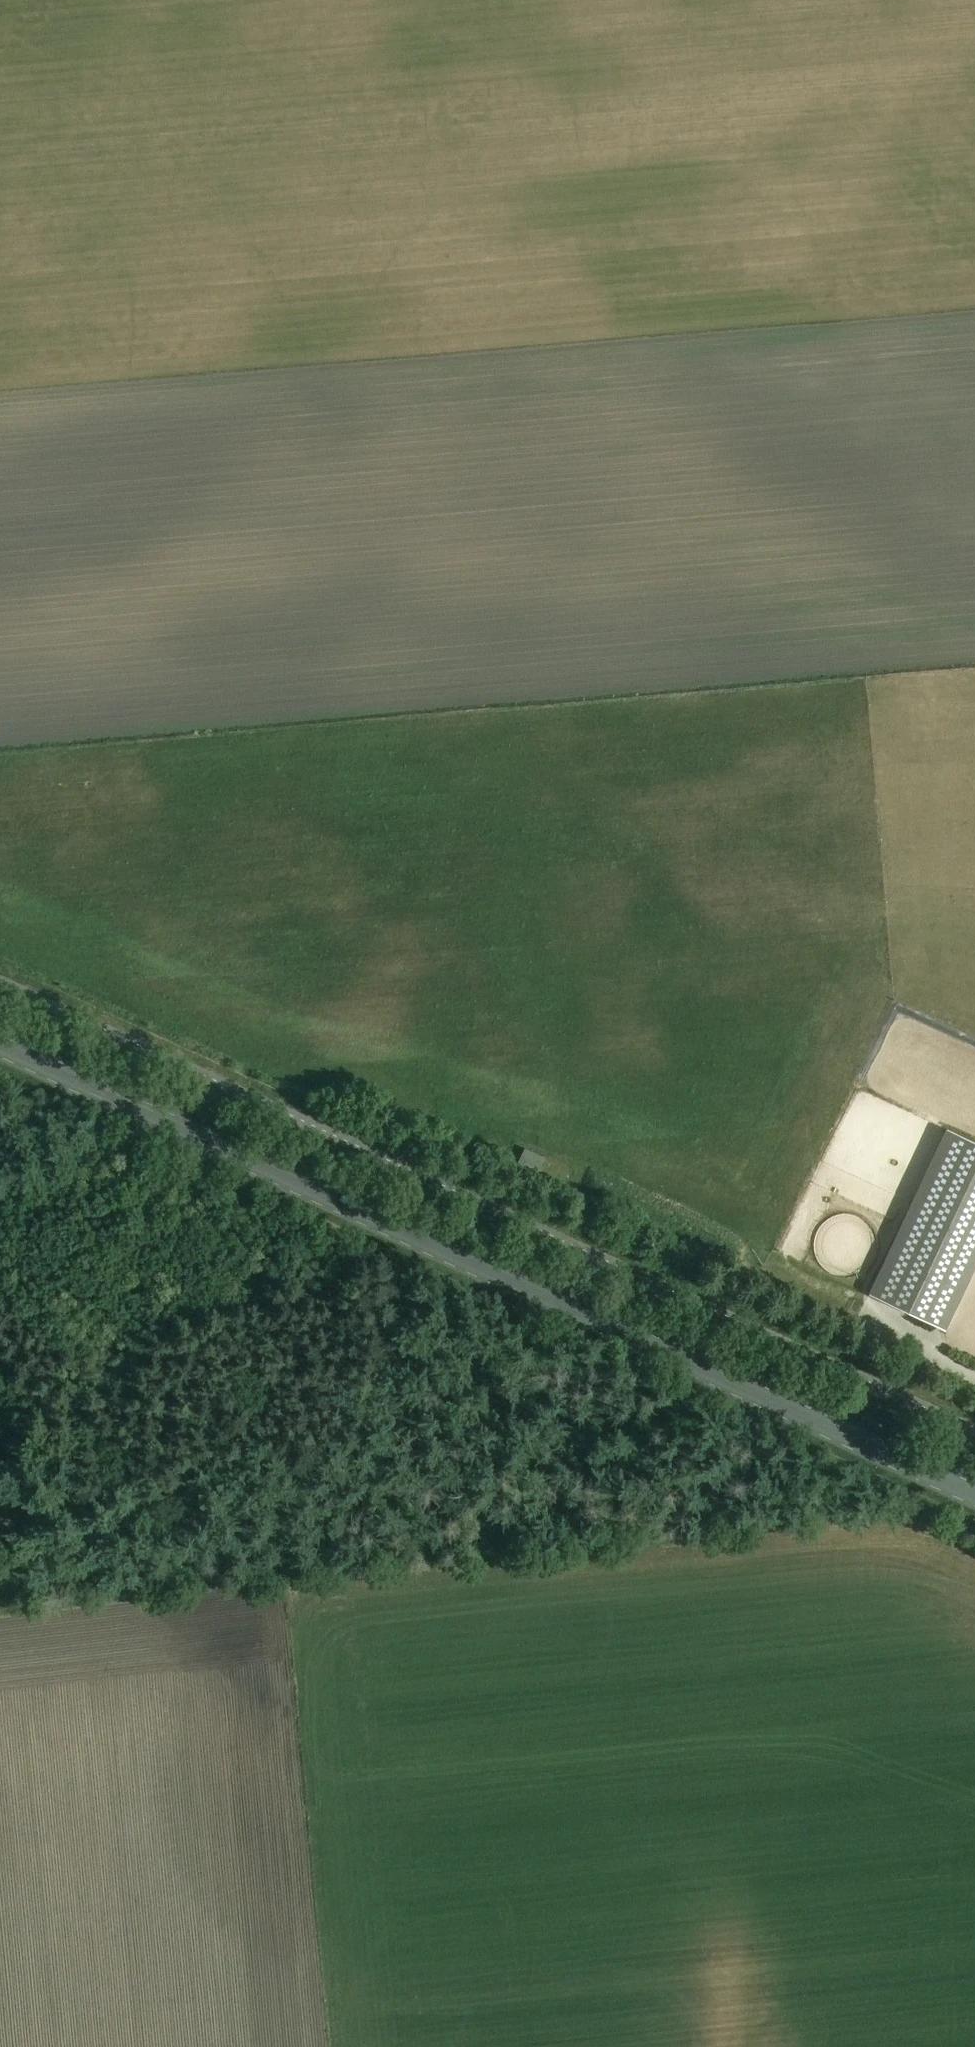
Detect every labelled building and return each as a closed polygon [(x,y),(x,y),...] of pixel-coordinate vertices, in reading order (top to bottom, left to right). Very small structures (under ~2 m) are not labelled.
[(947,1129),(869,1295),(945,1330),(974,1266),(974,1142),(947,1129)] [(524,1145),(516,1160),(535,1170),(543,1155),(524,1145)]
